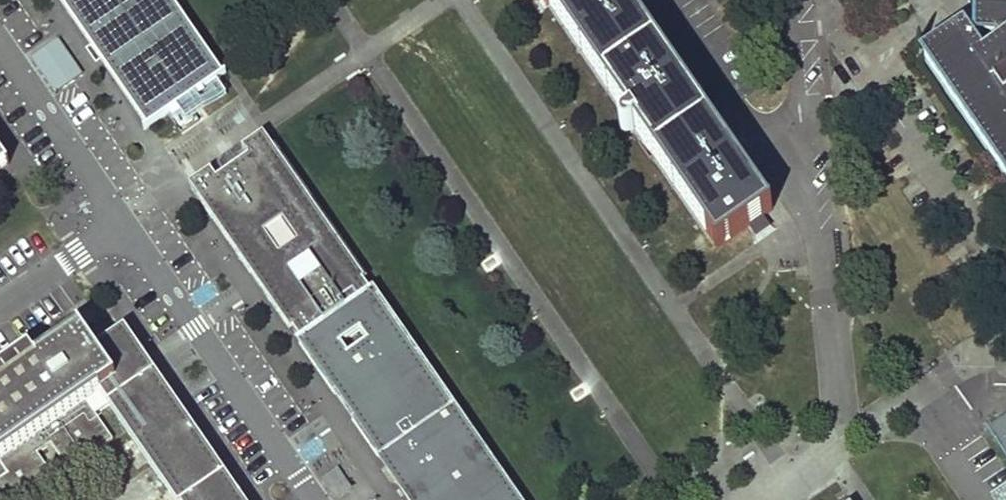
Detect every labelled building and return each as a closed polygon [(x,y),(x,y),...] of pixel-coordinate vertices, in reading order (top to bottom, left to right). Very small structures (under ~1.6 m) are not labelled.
[(66,8),(96,51),(133,105),(147,125),(222,74),(196,36),(192,31),(171,0),(61,0),(66,8)] [(626,0),(549,0),(718,244),(759,216),(770,208),(626,0)] [(982,8),(981,38),(967,38),(951,38),(949,45),(925,62),(1005,178),(1005,0),(982,0),(982,8)] [(264,134),(189,186),(258,284),(299,343),(373,291),(264,134)] [(14,171),(0,149),(0,181),(14,171)] [(454,408),(373,291),(299,343),(344,407),(379,460),(387,454),(447,413),(454,408)] [(175,499),(240,499),(155,377),(123,329),(96,349),(82,329),(73,335),(59,346),(0,386),(0,494),(4,499),(24,499),(55,479),(38,453),(52,444),(69,469),(113,439),(96,413),(109,403),(175,499)] [(387,454),(418,499),(507,499),(447,413),(387,454)] [(996,428),(1005,443),(1005,421),(996,428)] [(319,481),(334,499),(336,499),(353,487),(337,467),(319,481)]
